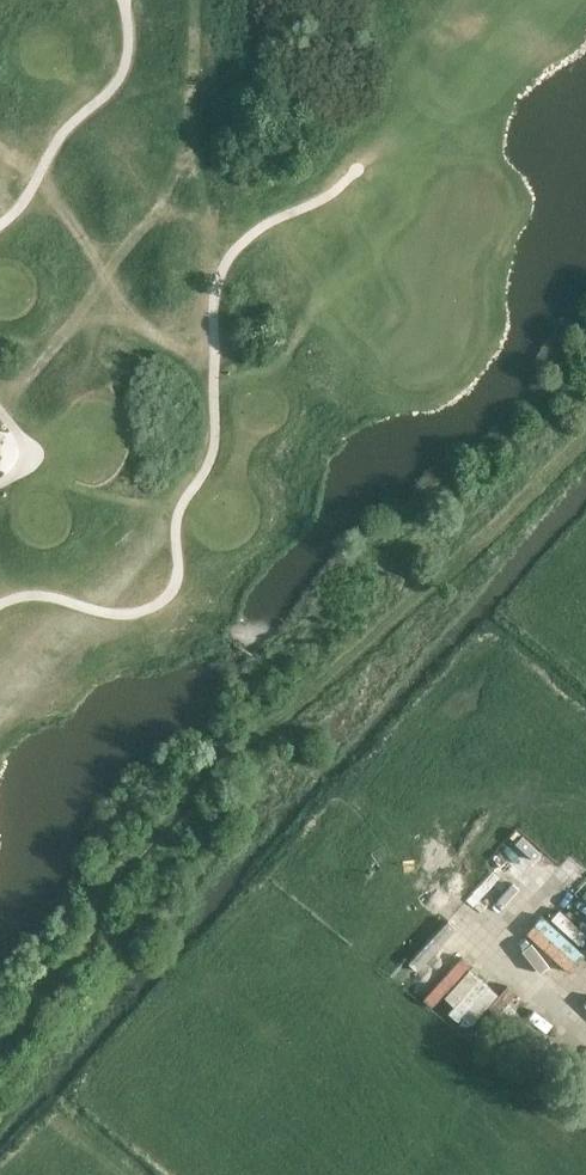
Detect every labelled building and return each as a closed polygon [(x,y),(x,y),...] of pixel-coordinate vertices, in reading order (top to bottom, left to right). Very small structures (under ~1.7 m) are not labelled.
[(0,435),(0,469),(9,469),(11,435),(0,435)] [(523,838),(481,882),(515,915),(558,871),(523,838)] [(554,987),(585,954),(585,951),(546,913),(513,948),(554,987)] [(428,992),(469,1029),(503,992),(462,955),(428,992)]
